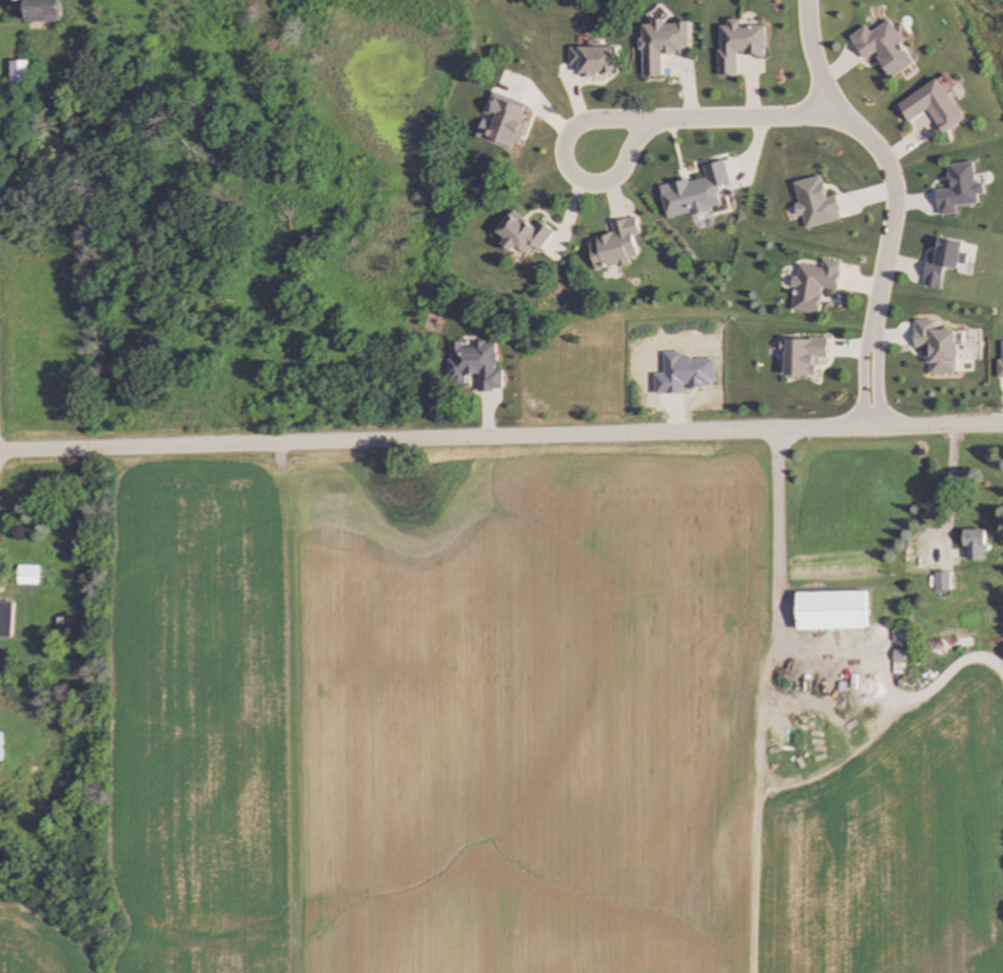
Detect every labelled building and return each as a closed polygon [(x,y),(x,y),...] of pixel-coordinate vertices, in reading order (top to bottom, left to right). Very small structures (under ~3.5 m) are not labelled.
[(23,24),(59,24),(59,0),(23,0),(23,24)] [(889,81),(914,66),(889,23),(869,35),(866,29),(850,38),(864,62),(875,56),(889,81)] [(660,80),(660,58),(687,58),(687,25),(641,25),(641,80),(660,80)] [(568,50),(568,67),(577,67),(578,77),(616,77),(616,49),(568,50)] [(28,93),(28,63),(10,63),(10,93),(28,93)] [(611,224),(613,238),(588,242),(594,272),(638,263),(633,238),(639,237),(636,219),(611,224)] [(837,292),(840,264),(822,262),(822,270),(796,267),(791,313),(819,316),(821,290),(837,292)] [(986,533),(963,533),(963,562),(986,562),(986,533)] [(39,587),(39,567),(17,567),(17,587),(39,587)] [(936,593),(948,593),(948,576),(936,576),(936,593)] [(866,594),(796,594),(796,632),(866,632),(866,594)] [(12,639),(12,604),(0,604),(0,639),(12,639)]
